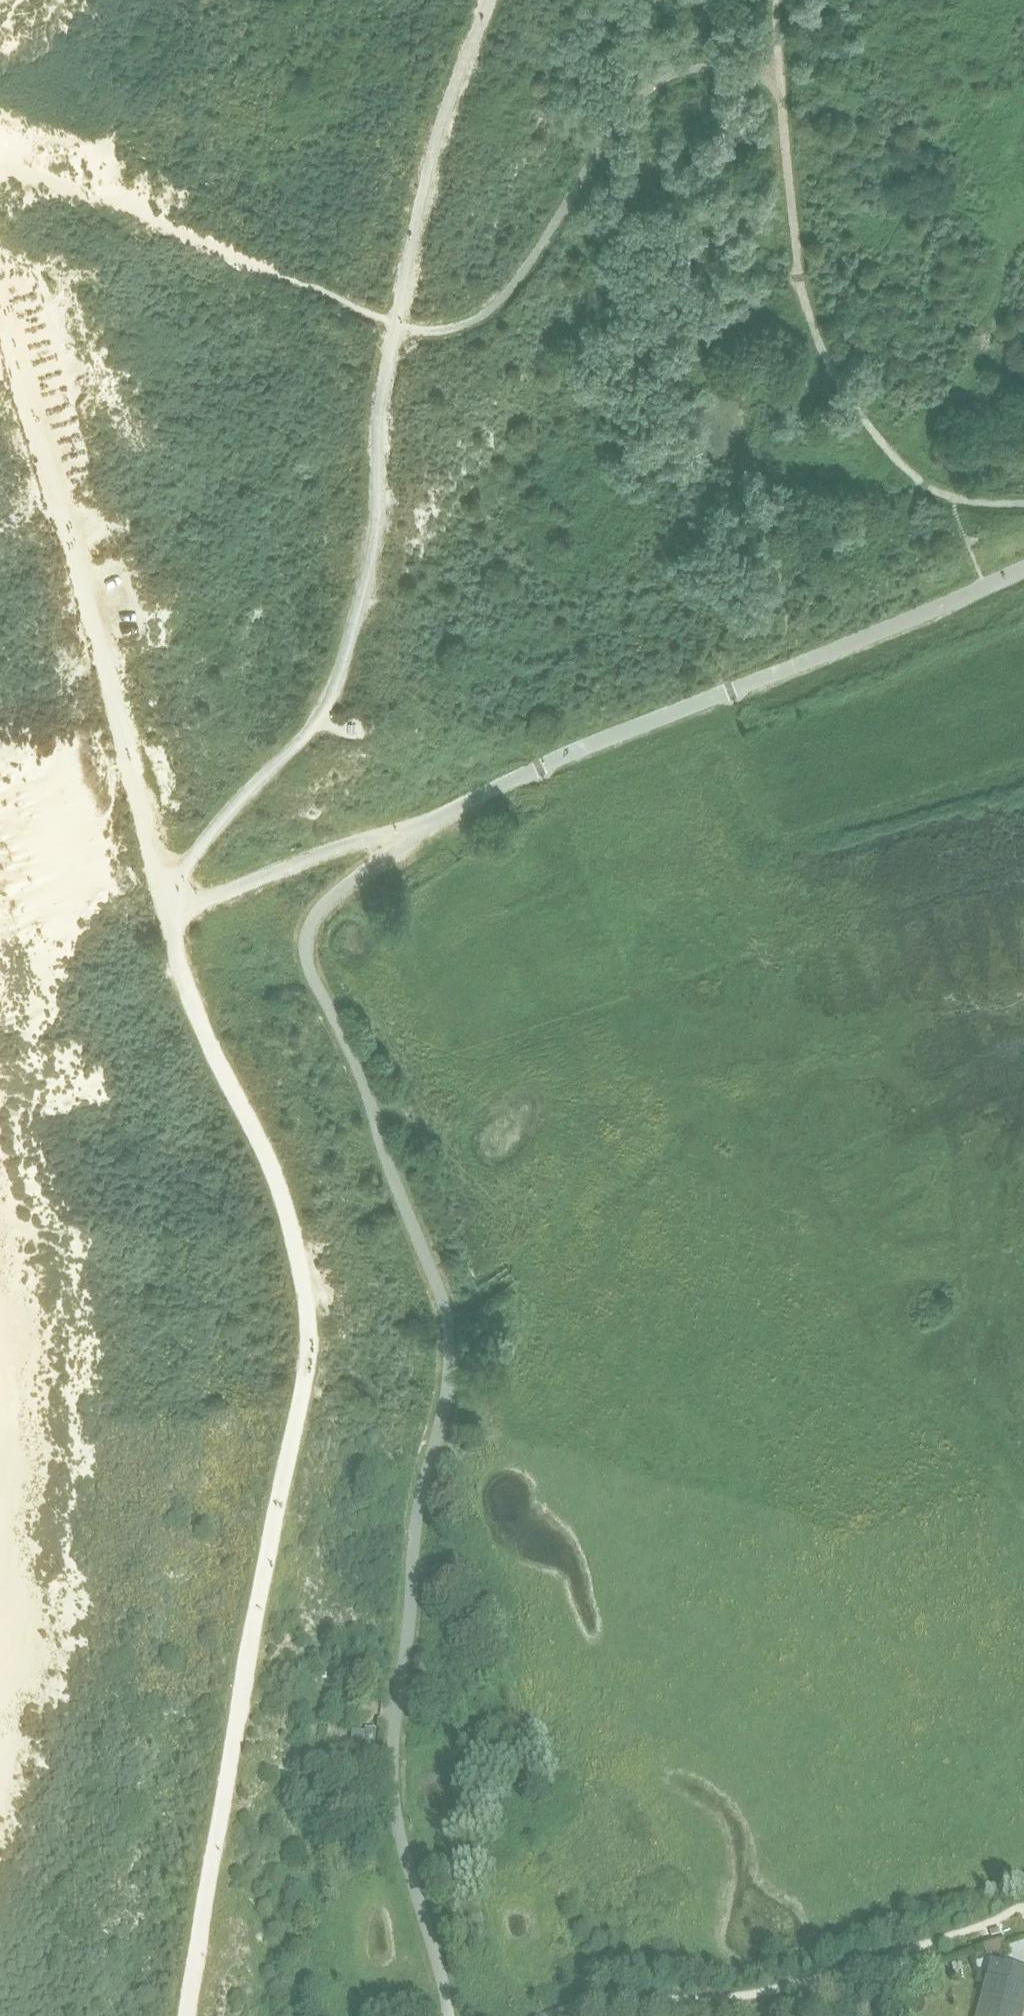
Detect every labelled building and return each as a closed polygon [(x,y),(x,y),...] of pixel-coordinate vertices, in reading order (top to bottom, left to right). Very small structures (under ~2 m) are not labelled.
[(351,1730),(349,1752),(363,1753),(364,1752),(373,1753),(373,1750),(374,1738),(375,1730),(365,1729),(365,1731),(351,1730)] [(323,1762),(322,1773),(331,1774),(332,1763),(323,1762)] [(1005,1939),(981,1946),(984,1956),(991,1954),(1000,1956),(1005,1939)] [(991,1961),(976,2015),(1023,2015),(1023,1970),(991,1961)]
